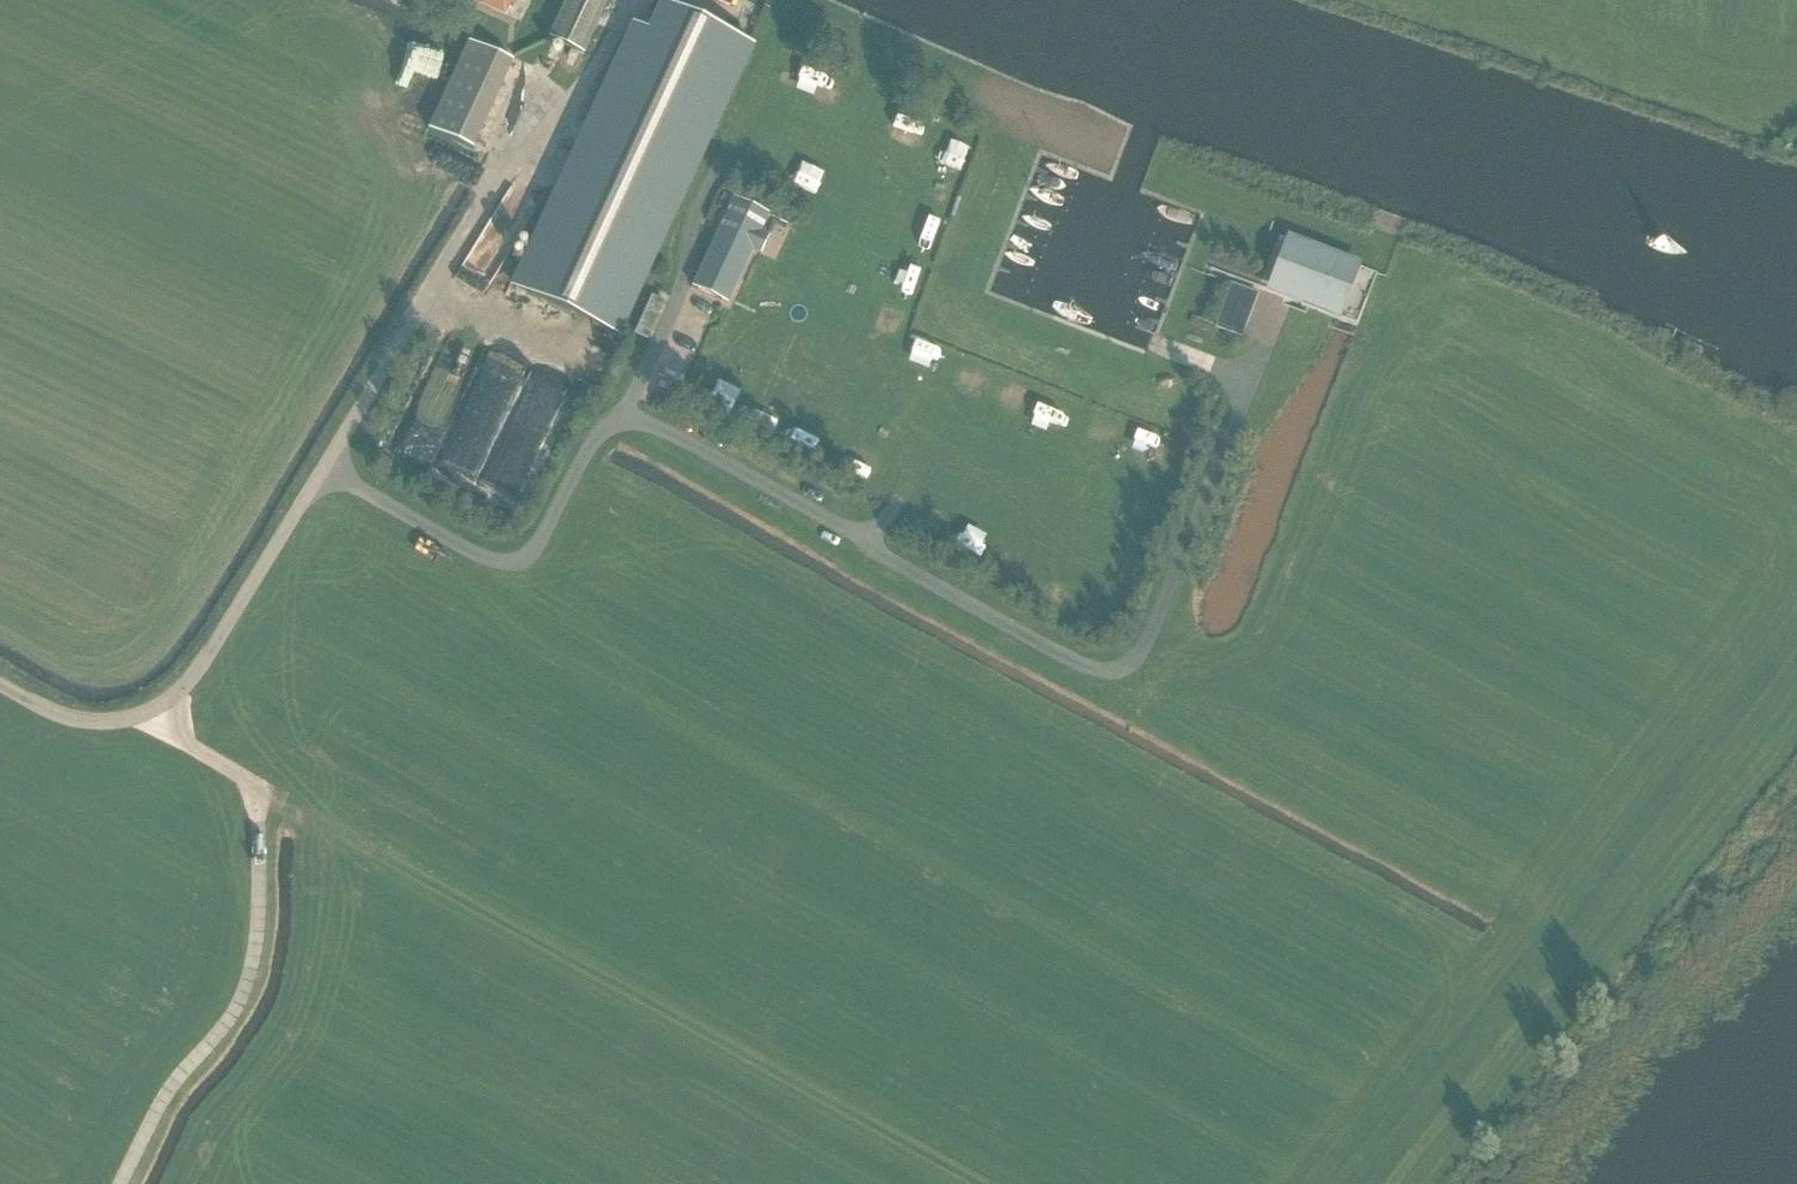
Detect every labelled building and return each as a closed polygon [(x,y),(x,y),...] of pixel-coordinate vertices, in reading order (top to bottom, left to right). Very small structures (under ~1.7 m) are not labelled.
[(505,13),(511,0),(478,0),(505,13)] [(608,0),(569,0),(551,38),(582,53),(608,0)] [(581,176),(672,218),(752,46),(661,3),(581,176)] [(475,139),(515,51),(471,30),(430,119),(475,139)] [(768,215),(733,199),(725,217),(759,233),(768,215)] [(469,254),(492,265),(504,238),(481,228),(469,254)] [(746,246),(717,233),(692,287),(720,300),(746,246)] [(1340,321),(1357,327),(1377,274),(1364,269),(1365,268),(1286,238),(1264,297),(1338,326),(1340,321)] [(1227,297),(1253,307),(1258,292),(1232,282),(1227,297)] [(665,300),(652,294),(634,332),(648,339),(665,300)]
